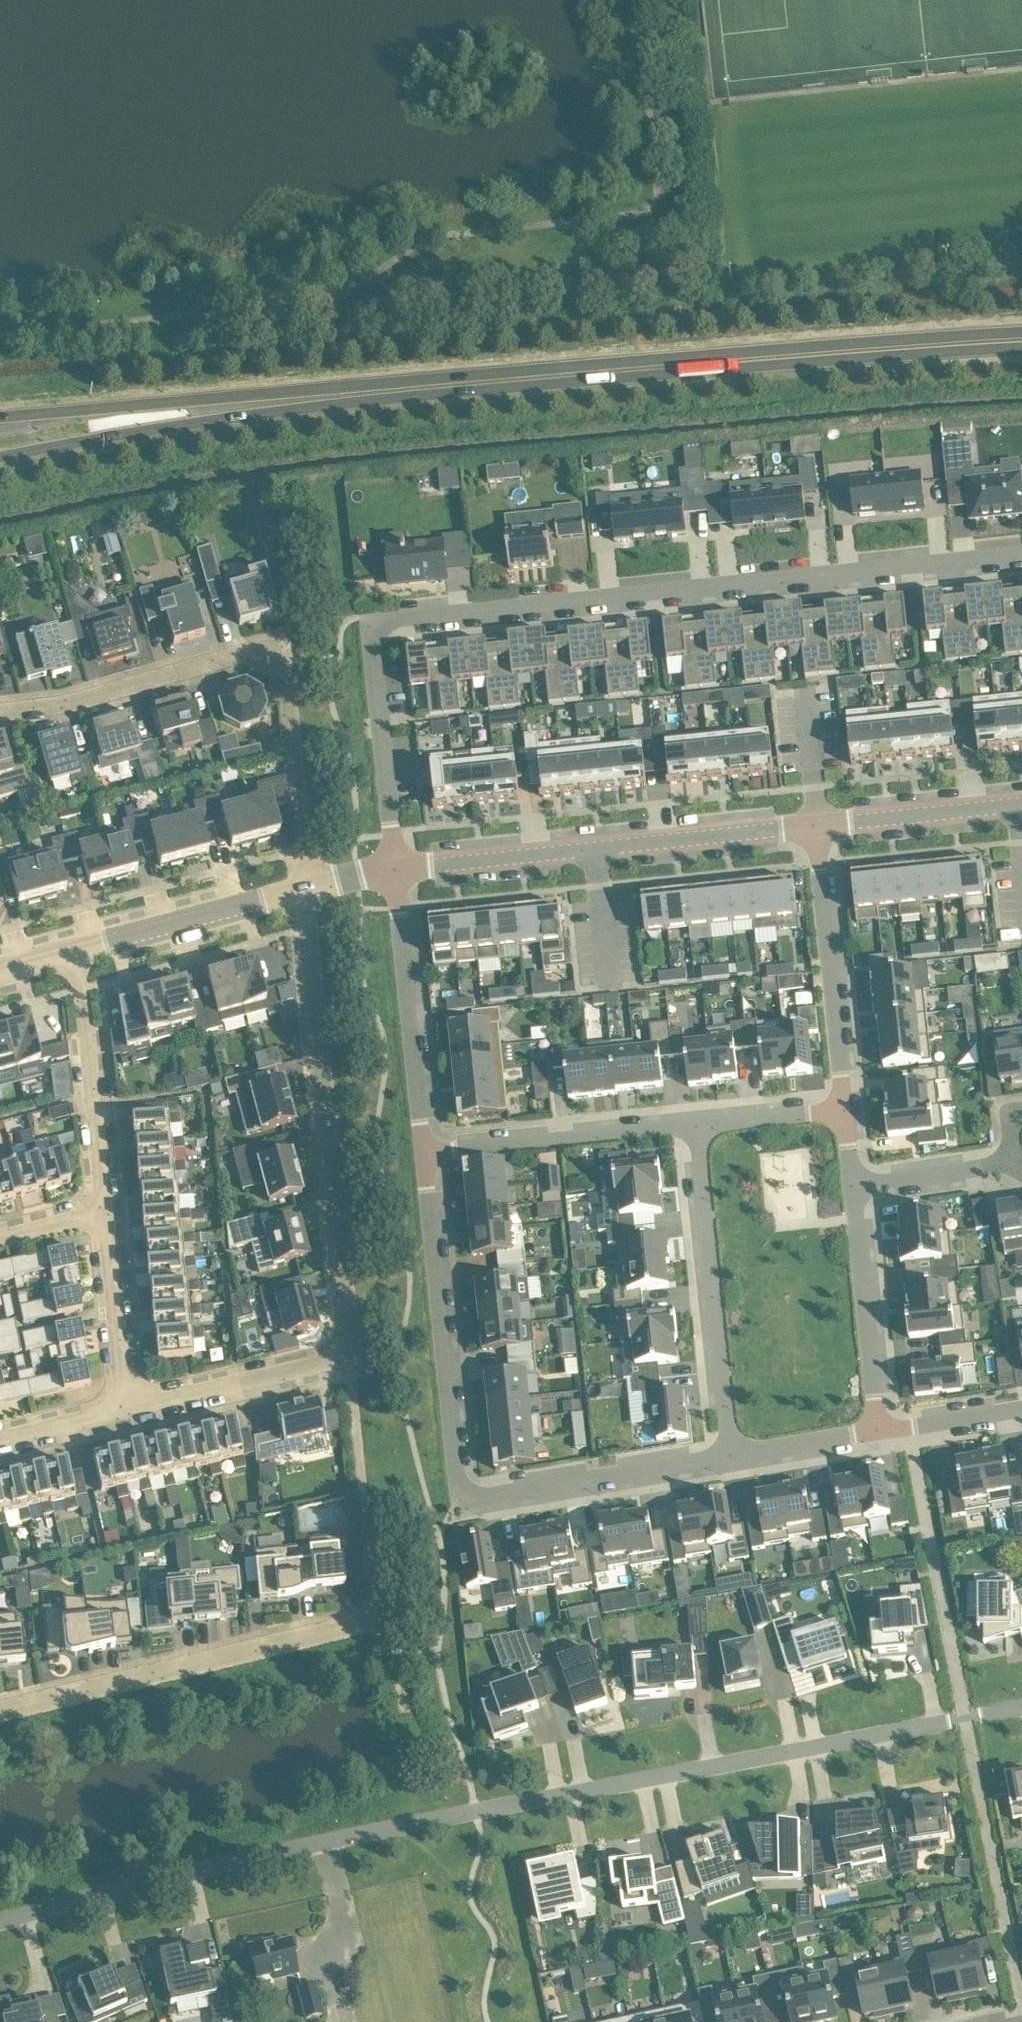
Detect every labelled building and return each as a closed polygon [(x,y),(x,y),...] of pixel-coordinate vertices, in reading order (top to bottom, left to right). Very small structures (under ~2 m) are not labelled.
[(972,424),(942,425),(943,434),(972,433),(972,424)] [(820,436),(792,439),(794,455),(822,452),(820,436)] [(987,471),(988,479),(976,481),(972,442),(944,445),(948,485),(968,483),(972,521),(1021,516),(1021,476),(1006,477),(1005,469),(987,471)] [(611,456),(593,457),(594,470),(612,469),(611,456)] [(801,478),(766,482),(771,526),(807,522),(804,494),(818,492),(815,460),(799,462),(801,478)] [(504,467),(488,468),(489,483),(505,482),(504,467)] [(708,500),(706,484),(705,468),(680,470),(682,487),(688,486),(689,496),(695,495),(696,501),(708,500)] [(439,475),(441,491),(457,489),(455,473),(439,475)] [(922,474),(887,478),(890,512),(898,511),(898,513),(926,510),(922,474)] [(890,512),(887,478),(851,481),(854,516),(861,515),(861,517),(876,515),(876,513),(878,513),(890,512)] [(771,526),(766,482),(731,486),(735,530),(771,526)] [(722,483),(706,484),(708,500),(708,504),(724,502),(722,483)] [(683,491),(647,494),(652,538),(687,535),(683,491)] [(611,494),(597,495),(599,513),(613,512),(616,542),(652,538),(647,494),(612,498),(611,494)] [(584,520),(583,520),(582,506),(555,509),(555,512),(527,515),(529,531),(507,533),(511,569),(552,565),(550,537),(558,536),(558,538),(586,536),(584,520)] [(151,511),(136,516),(139,526),(154,521),(151,511)] [(42,534),(23,539),(28,558),(47,554),(42,534)] [(435,581),(435,580),(432,580),(432,574),(435,573),(447,572),(445,555),(464,553),(462,534),(443,536),(444,542),(406,546),(406,543),(402,543),(403,547),(388,549),(389,556),(388,556),(389,566),(390,578),(399,577),(408,576),(409,584),(435,581)] [(208,584),(220,580),(211,546),(197,550),(209,594),(210,593),(208,584)] [(240,625),(271,616),(270,610),(277,608),(265,568),(247,573),(250,581),(229,587),(240,625)] [(198,609),(201,608),(197,596),(194,597),(189,581),(153,591),(152,587),(139,591),(148,622),(166,617),(174,643),(205,635),(198,609)] [(101,615),(60,582),(71,619),(84,615),(98,665),(137,654),(127,621),(131,620),(128,607),(101,615)] [(1006,656),(1021,654),(1015,588),(985,591),(989,627),(1003,626),(1006,656)] [(985,591),(966,593),(966,594),(955,596),(962,660),(978,659),(974,629),(989,627),(985,591)] [(924,597),(928,633),(943,632),(947,662),(962,660),(955,596),(944,597),(944,595),(924,597)] [(905,599),(885,601),(885,603),(874,604),(881,669),(897,667),(893,637),(909,636),(905,599)] [(874,604),(863,605),(863,603),(844,605),(848,642),(862,640),(866,670),(881,669),(874,604)] [(834,643),(848,642),(844,605),(814,609),(822,675),(837,673),(834,643)] [(814,609),(803,610),(803,606),(784,608),(788,648),(803,647),(806,677),(822,675),(814,609)] [(784,608),(765,610),(766,614),(755,615),(762,681),(777,680),(774,650),(788,648),(784,608)] [(746,683),(762,681),(755,615),(725,618),(729,654),(743,653),(746,683)] [(725,618),(706,620),(706,622),(695,623),(702,687),(718,686),(715,656),(729,654),(725,618)] [(664,624),(668,661),(684,659),(687,689),(702,687),(695,623),(684,624),(684,622),(664,624)] [(16,639),(22,660),(38,656),(44,677),(46,676),(45,673),(51,671),(53,678),(71,673),(63,646),(77,642),(72,623),(35,633),(36,635),(34,635),(34,634),(16,639)] [(649,626),(629,628),(629,630),(618,631),(625,695),(641,694),(638,664),(653,662),(649,626)] [(618,631),(607,632),(607,630),(588,632),(592,669),(607,667),(610,697),(625,695),(618,631)] [(578,670),(592,669),(588,632),(559,635),(566,702),(581,700),(578,670)] [(559,635),(547,637),(547,633),(528,635),(533,675),(547,673),(550,703),(566,702),(559,635)] [(528,635),(510,636),(510,640),(499,642),(506,708),(521,706),(518,676),(533,675),(528,635)] [(490,710),(506,708),(499,642),(469,645),(473,681),(487,680),(490,710)] [(469,645),(450,647),(450,649),(439,650),(446,714),(462,713),(459,683),(473,681),(469,645)] [(408,651),(412,687),(428,686),(431,716),(446,714),(439,650),(428,651),(428,649),(408,651)] [(925,671),(915,672),(916,684),(926,683),(925,671)] [(885,675),(885,676),(886,684),(887,689),(894,688),(892,674),(885,675)] [(885,676),(872,677),(872,685),(886,684),(885,676)] [(847,679),(838,680),(840,693),(848,692),(847,679)] [(228,686),(219,702),(224,719),(240,728),(258,723),(259,721),(268,718),(265,710),(266,707),(262,690),(246,681),(228,686)] [(771,687),(759,688),(760,697),(763,699),(772,698),(771,687)] [(744,689),(733,690),(734,703),(745,702),(744,689)] [(725,704),(724,691),(708,693),(709,705),(725,704)] [(699,694),(683,695),(684,708),(700,706),(699,694)] [(1015,696),(995,698),(1001,750),(1004,749),(1004,748),(1010,748),(1010,749),(1021,748),(1015,696)] [(189,697),(154,707),(163,738),(178,734),(183,749),(201,744),(202,749),(219,745),(212,720),(197,724),(189,697)] [(975,712),(963,714),(965,725),(977,724),(980,752),(984,752),(984,750),(990,750),(990,751),(1001,750),(995,698),(974,700),(975,712)] [(965,725),(963,714),(952,715),(951,703),(929,705),(935,757),(938,756),(938,755),(944,755),(944,756),(956,754),(956,753),(953,727),(965,725)] [(606,704),(597,705),(598,720),(607,719),(606,704)] [(908,707),(909,719),(910,719),(914,759),(918,759),(918,757),(923,757),(924,758),(935,757),(929,705),(908,707)] [(585,706),(577,707),(578,722),(587,721),(585,706)] [(890,709),(868,711),(874,763),(877,763),(877,762),(883,761),(883,762),(894,761),(890,721),(891,721),(890,709)] [(874,763),(868,711),(847,714),(853,765),(857,765),(857,764),(863,763),(863,764),(874,763)] [(104,766),(143,755),(131,714),(93,725),(104,766)] [(490,716),(491,728),(504,726),(502,714),(490,716)] [(483,728),(482,717),(470,718),(472,729),(483,728)] [(909,719),(891,721),(890,721),(894,761),(898,761),(897,759),(903,759),(903,760),(914,759),(910,719),(909,719)] [(418,724),(420,741),(452,737),(450,720),(418,724)] [(667,744),(665,724),(653,725),(656,757),(668,756),(670,772),(670,782),(668,783),(668,784),(683,783),(683,782),(689,781),(689,782),(692,782),(688,742),(667,744)] [(656,757),(653,725),(641,726),(643,747),(622,749),(626,789),(637,788),(637,786),(643,786),(643,787),(647,787),(644,759),(656,757)] [(51,782),(70,777),(73,786),(96,779),(89,755),(87,755),(88,756),(77,759),(69,733),(70,733),(70,731),(56,736),(55,733),(33,736),(33,737),(38,737),(51,782)] [(770,734),(749,736),(753,776),(764,774),(764,773),(770,773),(770,774),(774,773),(770,734)] [(749,736),(728,738),(733,778),(744,777),(744,775),(750,775),(750,776),(753,776),(749,736)] [(540,745),(539,737),(526,739),(529,765),(541,763),(543,786),(544,796),(541,796),(542,798),(556,796),(556,795),(562,794),(562,795),(565,795),(560,743),(540,745)] [(728,738),(708,740),(712,780),(723,779),(723,778),(729,777),(729,778),(733,778),(728,738)] [(17,794),(24,817),(39,812),(25,764),(11,768),(3,739),(0,740),(0,798),(17,794)] [(601,739),(580,741),(585,793),(597,792),(596,791),(602,790),(602,791),(606,791),(602,751),(603,751),(601,739)] [(708,740),(688,742),(692,782),(703,781),(703,780),(709,779),(709,780),(712,780),(708,740)] [(580,741),(560,743),(565,795),(576,794),(576,793),(582,792),(582,793),(585,793),(580,741)] [(227,770),(236,768),(264,761),(260,746),(223,755),(227,770)] [(622,749),(603,751),(602,751),(606,791),(617,790),(617,789),(623,788),(623,789),(626,789),(622,749)] [(473,752),(474,764),(479,804),(490,803),(490,802),(496,801),(496,802),(499,802),(495,762),(496,762),(495,750),(473,752)] [(473,752),(454,754),(455,766),(454,766),(458,806),(470,805),(470,804),(475,803),(476,804),(479,804),(474,764),(473,752)] [(454,754),(432,757),(432,760),(420,761),(421,775),(434,774),(437,807),(435,807),(435,809),(449,807),(449,806),(455,805),(455,806),(458,806),(454,766),(455,766),(454,754)] [(516,760),(496,762),(495,762),(499,802),(510,801),(510,800),(516,799),(516,800),(520,800),(516,760)] [(258,784),(259,790),(243,794),(246,803),(256,840),(257,840),(258,843),(271,839),(270,836),(280,834),(273,807),(289,803),(286,776),(258,784)] [(203,788),(194,791),(197,802),(207,799),(203,788)] [(223,809),(219,796),(207,799),(213,823),(224,820),(232,847),(241,844),(242,847),(255,843),(254,841),(256,840),(246,803),(223,809)] [(197,802),(194,802),(198,816),(175,822),(185,859),(186,859),(187,861),(200,858),(199,855),(209,853),(202,826),(213,823),(207,799),(197,802)] [(175,822),(152,828),(148,815),(136,818),(142,842),(154,839),(161,866),(170,863),(171,866),(184,862),(183,860),(185,859),(175,822)] [(136,818),(123,821),(127,835),(104,841),(114,878),(115,878),(116,881),(129,877),(128,874),(138,872),(131,845),(142,842),(136,818)] [(104,841),(81,847),(77,834),(64,837),(71,861),(83,858),(90,885),(99,882),(100,885),(113,881),(112,879),(114,878),(104,841)] [(64,837),(52,840),(56,854),(33,860),(43,897),(44,897),(45,900),(58,896),(57,893),(67,891),(59,864),(71,861),(64,837)] [(10,866),(6,853),(0,854),(0,880),(11,877),(19,904),(28,901),(29,904),(42,900),(41,898),(43,897),(33,860),(10,866)] [(989,886),(986,886),(983,862),(961,865),(964,900),(965,912),(966,912),(988,909),(987,897),(990,897),(989,886)] [(964,900),(961,865),(961,864),(939,867),(943,902),(964,900)] [(921,904),(943,902),(939,867),(918,869),(921,904)] [(916,869),(896,871),(900,907),(901,918),(923,916),(921,904),(918,869),(916,869)] [(900,907),(896,871),(875,873),(879,909),(900,907)] [(879,909),(875,873),(873,873),(874,874),(853,876),(855,900),(852,900),(853,911),(856,911),(858,923),(879,921),(881,921),(879,909)] [(800,905),(797,905),(795,882),(772,884),(776,919),(802,917),(800,905)] [(755,922),(776,919),(772,884),(751,886),(755,922)] [(733,924),(755,922),(751,886),(729,889),(733,924)] [(712,926),(733,924),(729,889),(708,891),(712,926)] [(690,928),(712,926),(708,891),(686,893),(690,928)] [(669,931),(690,928),(686,893),(665,895),(669,931)] [(643,898),(645,921),(642,922),(643,933),(669,931),(665,895),(643,898)] [(566,930),(563,930),(561,906),(538,908),(542,944),(543,956),(544,956),(566,953),(564,941),(567,941),(566,930)] [(542,944),(538,908),(517,911),(521,946),(542,944)] [(499,948),(521,946),(517,911),(496,913),(499,948)] [(494,913),(474,915),(474,916),(478,950),(479,962),(500,960),(499,948),(496,913),(495,913),(494,913)] [(478,950),(474,916),(474,915),(473,915),(452,918),(456,953),(457,953),(458,965),(479,962),(478,950)] [(457,953),(456,953),(452,918),(452,917),(451,917),(451,918),(430,920),(433,944),(430,944),(431,955),(434,955),(435,967),(457,965),(458,965),(457,953)] [(983,950),(982,940),(969,941),(970,952),(983,950)] [(956,953),(970,952),(969,941),(955,943),(956,953)] [(940,955),(939,944),(926,946),(927,956),(940,955)] [(913,958),(927,956),(926,946),(912,947),(913,958)] [(1000,955),(974,958),(977,976),(1010,971),(1007,954),(1003,955),(1000,955)] [(898,965),(897,955),(883,956),(885,967),(898,965)] [(871,968),(885,967),(883,956),(870,958),(871,968)] [(973,958),(964,959),(966,972),(975,971),(973,958)] [(246,964),(233,968),(234,970),(232,971),(245,1017),(268,1011),(269,1015),(280,1012),(283,1023),(299,1019),(295,983),(275,987),(263,991),(256,964),(247,967),(246,964)] [(752,964),(738,966),(739,976),(753,975),(752,964)] [(731,977),(730,966),(716,968),(717,978),(731,977)] [(796,976),(795,966),(781,967),(782,978),(796,976)] [(769,979),(782,978),(781,967),(768,968),(769,979)] [(703,980),(717,978),(716,968),(702,969),(703,980)] [(217,972),(218,975),(208,977),(215,1004),(204,1007),(210,1031),(223,1028),(222,1023),(245,1017),(232,971),(231,971),(230,969),(217,972)] [(874,997),(925,992),(925,991),(915,992),(913,969),(872,973),(874,997)] [(688,981),(687,971),(673,972),(674,983),(688,981)] [(661,984),(674,983),(673,972),(659,974),(661,984)] [(779,979),(780,993),(805,990),(803,976),(779,979)] [(175,983),(162,987),(162,989),(161,990),(171,1027),(194,1021),(198,1034),(210,1031),(204,1007),(192,1010),(185,983),(176,986),(175,983)] [(561,995),(560,984),(547,985),(548,996),(561,995)] [(720,984),(704,985),(705,996),(721,995),(720,984)] [(534,997),(548,996),(547,985),(533,987),(534,997)] [(972,987),(963,988),(964,1001),(973,1000),(972,987)] [(147,994),(137,996),(137,997),(120,1002),(123,1028),(111,1031),(113,1052),(174,1036),(171,1027),(161,990),(160,990),(159,988),(146,991),(147,994)] [(518,999),(517,988),(504,990),(505,1000),(518,999)] [(491,1002),(505,1000),(504,990),(490,991),(491,1002)] [(874,997),(876,1020),(927,1014),(925,992),(874,997)] [(641,994),(630,995),(631,1006),(642,1005),(641,994)] [(619,995),(606,996),(607,1005),(620,1004),(619,995)] [(606,996),(594,997),(595,1006),(607,1005),(606,996)] [(476,1009),(475,999),(461,1000),(462,1011),(476,1009)] [(583,999),(574,1000),(575,1009),(584,1008),(583,999)] [(449,1012),(462,1011),(461,1000),(448,1002),(449,1012)] [(453,1051),(502,1046),(500,1025),(502,1025),(501,1009),(473,1012),(474,1026),(451,1029),(452,1040),(453,1040),(454,1051),(453,1051)] [(819,1033),(816,1009),(799,1011),(801,1028),(783,1030),(783,1032),(787,1074),(788,1074),(788,1076),(813,1074),(809,1034),(819,1033)] [(927,1014),(876,1020),(876,1021),(879,1020),(882,1042),(929,1037),(927,1014)] [(968,1033),(977,1032),(975,1019),(966,1020),(968,1033)] [(787,1074),(783,1032),(760,1035),(758,1022),(745,1023),(748,1050),(761,1048),(764,1076),(787,1074)] [(661,1059),(673,1058),(670,1023),(650,1025),(652,1044),(634,1046),(639,1089),(664,1086),(661,1059)] [(670,1023),(673,1058),(686,1056),(689,1087),(714,1084),(708,1030),(709,1043),(685,1045),(684,1030),(671,1031),(670,1023)] [(736,1051),(748,1050),(745,1023),(732,1025),(732,1027),(708,1030),(714,1084),(715,1084),(715,1081),(739,1078),(736,1051)] [(8,1031),(6,1031),(16,1067),(20,1081),(44,1074),(40,1061),(52,1057),(53,1060),(69,1056),(68,1043),(38,1052),(30,1025),(21,1027),(20,1025),(7,1028),(8,1031)] [(20,1081),(16,1067),(6,1031),(5,1031),(4,1029),(0,1030),(0,1086),(20,1081)] [(1012,1079),(1013,1084),(1021,1083),(1021,1030),(994,1034),(1001,1081),(1012,1079)] [(978,1045),(977,1032),(968,1033),(969,1046),(978,1045)] [(929,1037),(882,1042),(884,1067),(932,1062),(929,1037)] [(551,1056),(550,1042),(538,1043),(539,1057),(551,1056)] [(611,1044),(617,1095),(618,1095),(617,1091),(639,1089),(634,1046),(634,1051),(613,1053),(612,1043),(611,1044)] [(594,1097),(617,1095),(611,1044),(589,1046),(594,1097)] [(455,1072),(455,1073),(505,1068),(502,1046),(453,1051),(453,1052),(454,1052),(457,1072),(455,1072)] [(594,1097),(589,1046),(588,1046),(589,1056),(565,1058),(565,1059),(553,1060),(554,1070),(566,1069),(569,1099),(594,1097)] [(261,1053),(254,1055),(259,1071),(265,1069),(261,1053)] [(546,1064),(532,1065),(534,1079),(548,1078),(546,1064)] [(457,1094),(507,1089),(505,1068),(455,1073),(457,1073),(459,1094),(457,1094)] [(886,1112),(942,1107),(941,1106),(939,1106),(937,1084),(942,1083),(940,1069),(912,1072),(914,1084),(886,1087),(888,1111),(886,1112)] [(166,1087),(209,1086),(208,1072),(166,1073),(166,1087)] [(256,1088),(252,1074),(226,1081),(230,1096),(237,1094),(247,1135),(295,1122),(290,1105),(291,1105),(288,1096),(283,1080),(256,1088)] [(68,1081),(55,1083),(56,1095),(69,1093),(68,1081)] [(221,1082),(209,1085),(212,1096),(224,1093),(221,1082)] [(507,1089),(457,1094),(457,1095),(459,1095),(460,1105),(458,1105),(460,1120),(475,1119),(475,1115),(509,1112),(507,1089)] [(944,1130),(942,1107),(886,1112),(888,1137),(919,1134),(920,1146),(948,1143),(947,1130),(944,1130)] [(134,1124),(135,1124),(135,1128),(133,1128),(134,1143),(172,1140),(182,1139),(181,1125),(179,1115),(168,1116),(168,1115),(132,1119),(132,1122),(133,1122),(134,1124)] [(51,1152),(38,1155),(38,1154),(37,1154),(47,1190),(62,1186),(61,1184),(65,1183),(65,1184),(67,1183),(68,1185),(70,1184),(61,1149),(58,1138),(48,1140),(51,1152)] [(139,1151),(137,1152),(138,1167),(137,1167),(174,1164),(173,1150),(184,1148),(183,1138),(182,1139),(172,1140),(134,1143),(134,1145),(136,1145),(136,1146),(137,1146),(137,1148),(138,1148),(139,1151)] [(24,1145),(28,1157),(14,1160),(23,1195),(24,1195),(38,1191),(38,1189),(41,1188),(42,1189),(43,1188),(44,1189),(45,1189),(45,1190),(47,1190),(37,1154),(34,1143),(24,1145)] [(291,1152),(264,1159),(260,1144),(233,1151),(243,1189),(265,1183),(270,1201),(302,1193),(291,1152)] [(0,1166),(0,1200),(1,1202),(15,1198),(15,1196),(19,1195),(19,1196),(21,1196),(21,1197),(24,1196),(24,1195),(23,1195),(14,1160),(11,1150),(2,1153),(5,1164),(0,1166)] [(603,1193),(663,1188),(660,1163),(629,1166),(628,1154),(600,1157),(602,1170),(604,1170),(607,1193),(603,1193)] [(138,1172),(139,1172),(140,1175),(138,1176),(139,1191),(176,1187),(175,1187),(174,1174),(185,1173),(184,1162),(174,1164),(137,1167),(137,1170),(138,1170),(138,1172)] [(467,1190),(467,1191),(507,1187),(505,1164),(480,1166),(480,1163),(465,1164),(466,1179),(468,1179),(469,1189),(467,1190)] [(559,1168),(542,1169),(543,1182),(560,1180),(559,1168)] [(560,1180),(543,1182),(545,1195),(562,1193),(560,1180)] [(144,1199),(142,1199),(143,1214),(142,1214),(142,1215),(179,1211),(177,1197),(189,1196),(188,1186),(176,1187),(139,1191),(139,1192),(141,1192),(141,1194),(142,1193),(142,1195),(143,1195),(144,1199)] [(470,1211),(470,1212),(509,1208),(507,1187),(467,1191),(468,1191),(469,1191),(471,1211),(470,1211)] [(663,1189),(663,1188),(603,1193),(605,1217),(598,1218),(600,1232),(636,1228),(635,1216),(663,1213),(660,1189),(663,1189)] [(977,1231),(991,1228),(986,1201),(972,1203),(977,1231)] [(1021,1253),(1021,1213),(1021,1204),(998,1207),(1002,1232),(999,1232),(1001,1244),(1004,1244),(1006,1255),(1021,1253)] [(472,1233),(472,1234),(511,1230),(509,1208),(470,1212),(471,1212),(473,1232),(472,1233)] [(899,1239),(950,1234),(950,1232),(944,1233),(941,1209),(900,1214),(902,1238),(899,1238),(899,1239)] [(143,1219),(144,1219),(145,1223),(143,1223),(144,1239),(181,1235),(180,1235),(179,1221),(190,1220),(189,1210),(179,1211),(142,1215),(142,1218),(143,1217),(143,1219)] [(251,1244),(259,1273),(277,1268),(276,1264),(308,1255),(298,1220),(252,1233),(248,1219),(227,1225),(229,1249),(251,1244)] [(583,1224),(570,1225),(570,1234),(584,1233),(583,1224)] [(616,1267),(616,1268),(670,1262),(668,1238),(637,1241),(636,1228),(600,1232),(600,1233),(608,1232),(609,1245),(617,1245),(619,1267),(616,1267)] [(511,1230),(472,1234),(473,1234),(474,1244),(473,1244),(474,1256),(498,1253),(500,1268),(527,1265),(526,1249),(514,1250),(511,1230)] [(149,1247),(146,1247),(148,1262),(147,1262),(147,1263),(184,1259),(182,1245),(194,1244),(193,1234),(181,1235),(144,1239),(144,1240),(146,1240),(146,1241),(147,1241),(147,1243),(148,1243),(149,1247)] [(581,1234),(570,1235),(571,1235),(571,1243),(582,1242),(581,1234)] [(932,1260),(933,1273),(960,1270),(958,1257),(953,1258),(950,1234),(899,1239),(902,1264),(932,1260)] [(76,1280),(80,1280),(73,1248),(14,1260),(20,1286),(24,1285),(22,1276),(51,1269),(54,1283),(54,1284),(76,1280)] [(148,1267),(149,1267),(150,1271),(148,1271),(149,1287),(186,1283),(186,1282),(185,1282),(184,1269),(195,1268),(194,1258),(184,1259),(147,1263),(147,1265),(148,1265),(148,1267)] [(0,1263),(0,1282),(14,1279),(16,1287),(20,1286),(14,1260),(0,1263)] [(670,1262),(616,1268),(618,1291),(614,1292),(616,1306),(644,1303),(643,1291),(670,1288),(667,1264),(671,1263),(670,1262)] [(479,1306),(479,1307),(519,1303),(517,1282),(529,1280),(527,1265),(500,1268),(501,1282),(477,1284),(478,1296),(480,1295),(481,1306),(479,1306)] [(996,1267),(982,1269),(986,1305),(1004,1303),(1003,1302),(1002,1292),(1000,1283),(997,1283),(996,1267)] [(907,1314),(963,1308),(963,1307),(960,1307),(958,1285),(961,1284),(960,1270),(933,1273),(935,1286),(907,1289),(909,1308),(909,1312),(907,1313),(907,1314)] [(26,1295),(18,1297),(24,1323),(83,1311),(76,1280),(54,1284),(54,1283),(50,1284),(53,1300),(28,1305),(26,1295)] [(1000,1283),(1002,1292),(1016,1290),(1015,1280),(1000,1283)] [(207,1281),(198,1282),(199,1292),(208,1291),(207,1281)] [(153,1295),(151,1295),(153,1310),(152,1310),(189,1307),(187,1293),(199,1292),(198,1282),(186,1283),(149,1287),(149,1288),(151,1288),(151,1289),(152,1289),(152,1291),(153,1291),(153,1295)] [(259,1289),(266,1315),(280,1312),(284,1328),(295,1325),(297,1332),(318,1327),(308,1291),(282,1298),(278,1284),(259,1289)] [(1016,1290),(1002,1292),(1003,1302),(1018,1299),(1016,1290)] [(247,1293),(231,1297),(233,1321),(253,1316),(249,1303),(255,1301),(252,1291),(247,1293)] [(2,1297),(4,1307),(12,1305),(10,1295),(2,1297)] [(572,1296),(563,1297),(564,1309),(573,1308),(572,1296)] [(589,1299),(580,1300),(581,1309),(589,1308),(589,1299)] [(482,1327),(482,1328),(521,1324),(519,1303),(479,1307),(480,1307),(481,1307),(483,1327),(482,1327)] [(644,1303),(616,1306),(617,1320),(620,1320),(622,1343),(678,1337),(676,1312),(645,1316),(644,1303)] [(12,1305),(4,1307),(6,1316),(13,1315),(12,1305)] [(153,1315),(154,1315),(155,1318),(152,1319),(154,1334),(191,1330),(190,1330),(189,1317),(208,1315),(207,1305),(189,1307),(152,1310),(152,1313),(153,1313),(153,1315)] [(965,1332),(963,1308),(907,1314),(909,1338),(940,1335),(941,1348),(968,1345),(966,1332),(965,1332)] [(18,1336),(15,1320),(0,1323),(0,1340),(18,1336)] [(81,1322),(22,1334),(26,1351),(58,1344),(61,1358),(61,1359),(84,1354),(84,1355),(88,1354),(81,1322)] [(508,1348),(509,1362),(537,1360),(535,1344),(523,1345),(521,1324),(482,1328),(482,1329),(483,1328),(484,1339),(483,1339),(484,1350),(508,1348)] [(158,1359),(194,1355),(192,1340),(204,1339),(219,1337),(218,1328),(191,1330),(154,1334),(154,1335),(156,1335),(156,1337),(157,1337),(157,1338),(158,1338),(158,1342),(156,1342),(158,1359)] [(576,1330),(562,1331),(563,1355),(578,1354),(576,1330)] [(297,1339),(288,1341),(286,1335),(273,1338),(277,1354),(300,1348),(297,1339)] [(21,1352),(18,1336),(0,1340),(0,1356),(21,1352)] [(624,1368),(625,1380),(652,1377),(650,1365),(678,1362),(676,1338),(678,1338),(678,1337),(622,1343),(622,1344),(625,1344),(627,1367),(624,1368)] [(978,1366),(975,1344),(968,1345),(941,1348),(943,1362),(935,1363),(912,1365),(915,1396),(963,1391),(961,1368),(978,1366)] [(38,1353),(30,1355),(32,1365),(40,1363),(38,1353)] [(61,1374),(35,1380),(33,1370),(26,1372),(31,1398),(90,1385),(84,1355),(84,1354),(61,1359),(61,1358),(57,1359),(61,1374)] [(22,1356),(15,1358),(17,1368),(25,1366),(22,1356)] [(489,1401),(529,1397),(527,1376),(539,1375),(537,1360),(509,1362),(511,1376),(487,1379),(488,1390),(489,1390),(490,1400),(489,1401)] [(0,1372),(0,1404),(31,1398),(26,1372),(18,1373),(20,1383),(5,1386),(1,1371),(0,1372)] [(1014,1375),(1000,1377),(1000,1387),(1015,1386),(1014,1375)] [(652,1377),(625,1380),(634,1379),(635,1395),(643,1394),(646,1425),(656,1424),(658,1441),(689,1437),(684,1390),(662,1392),(661,1377),(652,1378),(652,1377)] [(491,1422),(491,1423),(541,1418),(541,1417),(531,1418),(529,1397),(489,1401),(489,1402),(491,1402),(493,1422),(491,1422)] [(271,1440),(270,1434),(254,1437),(257,1463),(276,1458),(274,1453),(304,1446),(302,1438),(325,1433),(325,1434),(326,1433),(318,1400),(317,1401),(317,1402),(302,1405),(302,1404),(293,1406),(293,1407),(278,1411),(277,1410),(276,1411),(282,1437),(271,1440)] [(494,1444),(543,1439),(541,1418),(491,1423),(492,1423),(493,1423),(495,1443),(494,1444)] [(230,1424),(227,1425),(226,1423),(211,1427),(220,1463),(220,1462),(233,1458),(236,1470),(245,1468),(243,1456),(235,1421),(232,1422),(232,1423),(230,1423),(230,1424)] [(203,1431),(188,1434),(196,1469),(210,1465),(212,1477),(222,1475),(220,1463),(211,1427),(210,1427),(210,1429),(209,1429),(209,1430),(207,1431),(207,1432),(204,1433),(203,1431)] [(184,1436),(180,1437),(180,1435),(164,1438),(173,1474),(173,1473),(186,1470),(189,1481),(199,1479),(196,1469),(188,1434),(188,1433),(185,1433),(185,1435),(184,1435),(184,1436)] [(156,1441),(142,1444),(141,1445),(149,1480),(163,1476),(166,1488),(176,1486),(173,1474),(164,1438),(163,1439),(162,1440),(162,1441),(160,1441),(161,1442),(157,1443),(156,1441)] [(543,1439),(494,1444),(494,1445),(495,1445),(496,1455),(495,1455),(496,1470),(511,1468),(511,1465),(535,1462),(533,1441),(543,1440),(543,1439)] [(137,1446),(133,1447),(133,1445),(118,1449),(126,1485),(127,1485),(126,1484),(139,1481),(142,1492),(152,1490),(149,1480),(141,1445),(142,1444),(141,1443),(138,1444),(139,1445),(137,1445),(137,1446)] [(102,1491),(116,1487),(119,1499),(129,1497),(126,1485),(118,1449),(116,1449),(117,1450),(115,1451),(116,1452),(114,1452),(114,1453),(110,1454),(110,1452),(93,1456),(102,1491)] [(981,1455),(990,1508),(991,1508),(990,1505),(1012,1501),(1013,1507),(1021,1505),(1021,1479),(1010,1481),(1005,1450),(981,1455)] [(990,1508),(981,1455),(980,1455),(980,1458),(957,1462),(961,1489),(949,1491),(953,1517),(967,1515),(967,1512),(990,1508)] [(45,1468),(45,1467),(44,1468),(43,1468),(51,1503),(65,1500),(68,1511),(77,1509),(75,1497),(67,1462),(51,1466),(51,1468),(47,1469),(47,1468),(45,1468)] [(274,1463),(261,1466),(265,1484),(278,1481),(274,1463)] [(23,1472),(22,1473),(21,1472),(19,1472),(28,1508),(29,1508),(28,1507),(41,1504),(44,1515),(54,1513),(51,1503),(43,1468),(44,1468),(43,1466),(27,1470),(27,1472),(24,1473),(23,1472)] [(859,1475),(868,1528),(869,1527),(868,1520),(891,1516),(893,1527),(910,1524),(905,1498),(889,1501),(884,1471),(859,1475)] [(5,1514),(18,1511),(21,1522),(31,1520),(28,1508),(19,1472),(18,1472),(19,1474),(4,1477),(4,1479),(1,1480),(0,1479),(0,1494),(5,1514)] [(845,1531),(868,1528),(859,1475),(858,1475),(859,1477),(835,1481),(840,1509),(828,1511),(832,1539),(846,1536),(845,1531)] [(805,1484),(781,1488),(790,1542),(791,1541),(790,1538),(813,1534),(814,1542),(827,1540),(823,1512),(810,1514),(805,1484)] [(790,1542),(781,1488),(780,1488),(781,1491),(757,1495),(761,1522),(749,1524),(753,1550),(766,1548),(766,1546),(790,1542)] [(703,1501),(711,1554),(712,1554),(711,1546),(728,1544),(731,1562),(750,1559),(744,1525),(732,1527),(727,1497),(703,1501)] [(693,1557),(711,1554),(703,1501),(702,1501),(702,1503),(678,1507),(683,1535),(671,1537),(675,1563),(688,1561),(687,1558),(693,1557)] [(257,1504),(245,1505),(246,1518),(259,1517),(257,1504)] [(216,1527),(229,1524),(224,1505),(211,1508),(216,1527)] [(624,1514),(633,1568),(670,1562),(665,1531),(653,1533),(649,1513),(626,1517),(625,1514),(624,1514)] [(632,1568),(633,1568),(624,1514),(599,1518),(605,1548),(592,1550),(597,1577),(610,1574),(610,1569),(632,1565),(632,1568)] [(240,1523),(241,1533),(261,1531),(260,1518),(240,1523)] [(184,1521),(173,1523),(175,1531),(186,1529),(184,1521)] [(219,1528),(221,1538),(235,1544),(241,1544),(239,1523),(219,1528)] [(546,1530),(556,1587),(555,1578),(572,1575),(574,1588),(593,1585),(588,1551),(575,1553),(571,1527),(546,1530)] [(519,1593),(556,1587),(546,1530),(522,1534),(526,1561),(514,1563),(519,1593)] [(337,1536),(308,1539),(309,1545),(296,1546),(301,1590),(314,1589),(313,1589),(347,1586),(344,1559),(339,1559),(337,1536)] [(491,1536),(460,1541),(468,1589),(492,1585),(495,1600),(497,1612),(517,1608),(515,1596),(510,1564),(496,1566),(491,1536)] [(175,1538),(178,1566),(190,1565),(188,1537),(175,1538)] [(254,1550),(259,1601),(288,1598),(287,1591),(301,1590),(296,1546),(283,1548),(283,1547),(254,1550)] [(834,1559),(822,1561),(824,1575),(837,1573),(836,1572),(835,1564),(834,1559)] [(916,1559),(896,1562),(907,1560),(909,1572),(919,1572),(916,1559)] [(850,1561),(835,1564),(836,1572),(851,1569),(850,1561)] [(692,1568),(678,1570),(681,1600),(695,1599),(692,1568)] [(40,1570),(28,1573),(28,1576),(30,1587),(31,1593),(39,1592),(43,1590),(40,1570)] [(214,1572),(215,1576),(192,1579),(191,1579),(195,1620),(237,1616),(234,1590),(239,1589),(237,1570),(214,1572)] [(752,1576),(739,1578),(742,1591),(743,1591),(754,1589),(752,1576)] [(147,1605),(150,1629),(172,1627),(172,1623),(195,1620),(191,1579),(192,1579),(192,1577),(167,1580),(167,1581),(149,1583),(152,1605),(147,1605)] [(769,1602),(782,1598),(778,1585),(764,1588),(769,1602)] [(754,1589),(743,1591),(755,1630),(774,1624),(774,1623),(763,1587),(754,1589)] [(915,1631),(929,1628),(921,1587),(901,1589),(903,1601),(879,1603),(881,1625),(871,1625),(874,1654),(908,1651),(907,1643),(914,1642),(914,1643),(916,1643),(915,1631)] [(969,1619),(970,1619),(970,1618),(985,1618),(985,1644),(987,1644),(987,1637),(1006,1637),(1006,1638),(1008,1637),(1008,1632),(1021,1632),(1021,1633),(1021,1610),(1013,1610),(1013,1587),(1012,1587),(1012,1588),(1008,1588),(1008,1587),(1006,1587),(1006,1588),(986,1588),(986,1587),(985,1587),(985,1595),(970,1595),(970,1594),(968,1594),(969,1619)] [(637,1594),(614,1597),(616,1615),(640,1611),(640,1610),(638,1597),(637,1594)] [(645,1596),(638,1597),(640,1610),(647,1609),(645,1596)] [(522,1631),(535,1630),(533,1597),(521,1598),(522,1631)] [(127,1601),(108,1603),(85,1603),(89,1647),(89,1653),(113,1647),(113,1645),(112,1646),(111,1645),(131,1643),(127,1601)] [(63,1602),(64,1609),(43,1611),(48,1651),(89,1647),(85,1603),(63,1602)] [(599,1605),(590,1606),(593,1619),(601,1617),(599,1605)] [(708,1607),(689,1608),(691,1638),(709,1637),(708,1607)] [(16,1614),(0,1616),(0,1669),(7,1669),(7,1665),(25,1663),(22,1630),(18,1631),(16,1614)] [(793,1617),(774,1623),(774,1624),(782,1651),(797,1647),(805,1673),(806,1673),(805,1670),(828,1663),(829,1665),(848,1659),(837,1624),(799,1636),(793,1617)] [(483,1625),(465,1627),(466,1640),(484,1638),(483,1625)] [(526,1637),(524,1632),(510,1635),(524,1674),(538,1669),(533,1656),(526,1637)] [(537,1633),(526,1637),(533,1656),(544,1652),(537,1633)] [(764,1675),(757,1642),(722,1649),(726,1671),(725,1671),(726,1692),(762,1685),(760,1676),(764,1675)] [(602,1679),(596,1653),(592,1654),(590,1649),(559,1660),(560,1663),(562,1662),(563,1664),(540,1672),(549,1698),(569,1691),(576,1711),(609,1699),(602,1679)] [(677,1688),(697,1686),(694,1649),(663,1652),(664,1656),(640,1658),(640,1651),(624,1652),(625,1675),(635,1674),(637,1698),(669,1695),(668,1691),(677,1690),(677,1688)] [(484,1705),(496,1741),(530,1730),(525,1716),(541,1710),(529,1678),(492,1690),(496,1701),(484,1705)] [(1006,1776),(1015,1820),(1021,1819),(1021,1822),(1021,1775),(1006,1776)] [(920,1842),(951,1838),(945,1798),(926,1801),(926,1802),(914,1804),(914,1808),(910,1808),(910,1807),(905,1808),(909,1833),(893,1836),(901,1875),(918,1871),(920,1842)] [(838,1842),(814,1843),(814,1887),(816,1887),(827,1886),(826,1869),(852,1863),(853,1868),(887,1861),(877,1814),(854,1816),(854,1824),(839,1825),(839,1818),(838,1818),(838,1842)] [(798,1877),(814,1877),(813,1828),(782,1828),(781,1828),(780,1828),(780,1829),(774,1829),(774,1828),(772,1828),(770,1822),(750,1829),(762,1868),(781,1867),(781,1870),(781,1877),(798,1876),(798,1877)] [(725,1834),(724,1834),(688,1847),(692,1859),(677,1864),(685,1899),(741,1880),(738,1870),(725,1834)] [(616,1888),(622,1887),(625,1909),(660,1904),(665,1926),(683,1921),(683,1922),(686,1921),(682,1908),(676,1881),(656,1886),(655,1873),(654,1865),(653,1865),(653,1866),(644,1867),(644,1861),(612,1865),(615,1888),(616,1888)] [(576,1907),(579,1921),(598,1917),(598,1878),(580,1882),(579,1877),(580,1877),(577,1864),(576,1864),(576,1865),(556,1870),(555,1862),(547,1864),(530,1868),(534,1886),(535,1892),(534,1892),(540,1919),(541,1919),(540,1915),(576,1907)] [(803,1897),(803,1916),(803,1919),(815,1918),(814,1897),(803,1897)] [(701,1902),(682,1908),(686,1921),(692,1945),(711,1942),(701,1902)] [(829,1922),(819,1924),(822,1936),(832,1934),(829,1922)] [(793,1927),(770,1932),(773,1945),(796,1940),(793,1927)] [(976,1943),(953,1948),(964,1999),(964,1998),(977,1995),(976,1992),(986,1990),(979,1956),(992,1953),(989,1939),(975,1942),(976,1943)] [(274,1940),(248,1946),(257,1979),(272,1975),(273,1979),(298,1973),(290,1941),(275,1944),(274,1940)] [(208,1997),(213,2021),(234,2021),(223,1968),(206,1972),(201,1950),(202,1950),(202,1948),(182,1952),(181,1947),(160,1951),(171,2004),(208,1997)] [(929,1952),(916,1955),(919,1969),(932,1966),(939,2000),(949,1998),(950,2001),(963,1999),(964,1999),(953,1948),(930,1953),(929,1952)] [(904,1967),(881,1972),(890,2015),(891,2015),(891,2014),(904,2011),(903,2008),(913,2006),(905,1971),(919,1969),(916,1955),(902,1958),(904,1967)] [(652,1956),(641,1958),(643,1968),(654,1966),(652,1956)] [(806,1980),(816,2021),(838,2021),(833,1999),(847,1996),(839,1961),(824,1964),(827,1975),(806,1980)] [(599,1967),(586,1969),(588,1980),(601,1978),(599,1967)] [(890,2015),(881,1972),(858,1977),(856,1968),(842,1971),(845,1985),(858,1982),(866,2016),(876,2014),(877,2017),(889,2014),(890,2015)] [(581,1969),(570,1971),(575,1994),(586,1992),(581,1969)] [(67,1996),(78,2021),(85,2021),(122,2006),(124,2011),(147,2001),(140,1982),(120,1990),(113,1972),(109,1973),(107,1970),(78,1982),(81,1990),(67,1996)] [(769,1976),(776,2011),(790,2008),(793,2021),(816,2021),(806,1980),(786,1984),(783,1973),(769,1976)] [(736,1995),(742,2021),(765,2021),(763,2014),(776,2011),(769,1976),(754,1979),(756,1991),(736,1995)] [(306,2019),(320,2015),(312,1983),(298,1987),(306,2019)] [(700,2002),(705,2021),(742,2021),(736,1995),(715,1999),(713,1988),(698,1991),(700,2002)] [(9,2002),(0,2004),(0,2021),(58,2021),(57,2018),(40,2021),(37,2004),(27,2006),(26,2003),(10,2006),(9,2002)] [(665,2010),(668,2021),(705,2021),(700,2002),(665,2010)] [(630,2017),(631,2021),(668,2021),(665,2010),(630,2017)]
